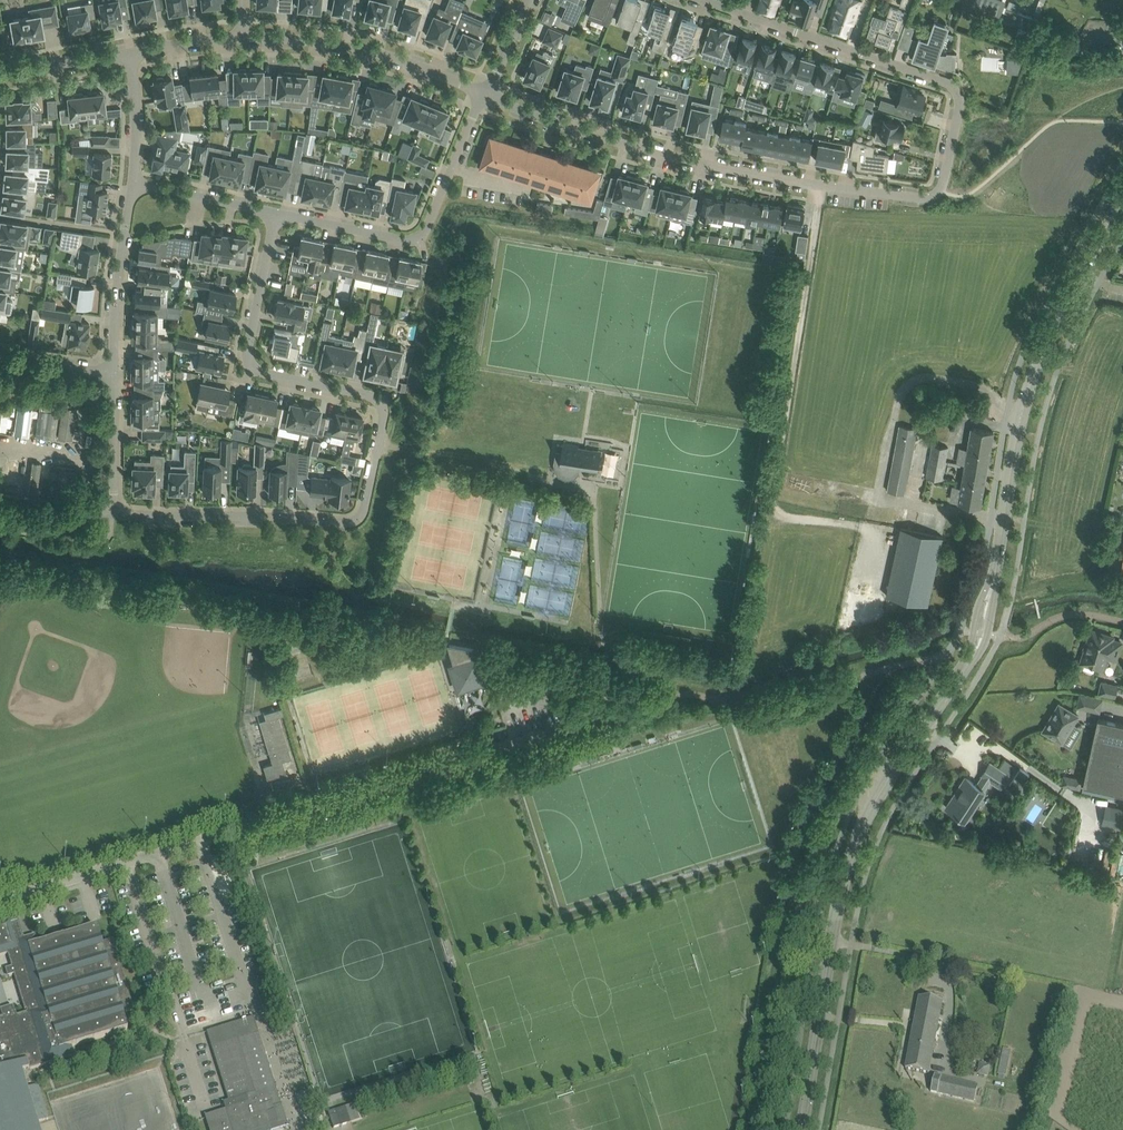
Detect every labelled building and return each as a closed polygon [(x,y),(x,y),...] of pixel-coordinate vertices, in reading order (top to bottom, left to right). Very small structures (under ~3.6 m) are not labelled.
[(112,0),(99,2),(100,4),(97,4),(99,11),(101,10),(103,24),(115,22),(115,20),(121,19),(119,8),(127,6),(126,0),(112,0)] [(133,1),(136,19),(139,18),(140,20),(148,19),(147,17),(155,15),(154,9),(161,7),(160,0),(139,0),(133,1)] [(169,13),(171,12),(172,15),(179,13),(179,11),(185,10),(184,7),(187,7),(186,3),(193,2),(193,0),(167,0),(169,13)] [(319,10),(320,0),(297,0),(297,2),(298,3),(299,5),(299,8),(319,10)] [(331,11),(332,11),(348,14),(351,0),(334,0),(331,11)] [(365,17),(367,17),(366,20),(374,22),(374,19),(384,22),(387,8),(395,10),(398,0),(369,0),(365,17)] [(431,0),(405,0),(403,6),(404,6),(398,26),(399,26),(399,28),(406,30),(407,28),(414,30),(418,14),(425,16),(431,0)] [(461,10),(464,3),(458,0),(449,0),(445,10),(446,11),(443,19),(434,16),(426,35),(428,35),(429,38),(433,39),(436,38),(442,41),(450,19),(456,22),(461,10)] [(562,19),(575,24),(586,0),(570,0),(562,19)] [(589,8),(605,14),(602,22),(609,25),(618,2),(612,0),(592,0),(589,8)] [(622,8),(620,8),(616,19),(632,25),(631,29),(638,32),(634,44),(635,44),(647,9),(640,6),(642,2),(637,0),(625,0),(622,8)] [(774,13),(777,3),(780,4),(781,0),(758,0),(756,7),(774,13)] [(801,2),(794,0),(793,0),(789,12),(797,15),(796,19),(810,24),(814,12),(822,15),(826,4),(827,0),(802,0),(801,2)] [(832,14),(827,28),(849,36),(854,23),(855,18),(862,0),(836,0),(832,10),(833,10),(832,14)] [(975,5),(985,8),(984,11),(991,13),(992,10),(1003,14),(1001,20),(1032,31),(1037,18),(1005,7),(1007,4),(995,0),(977,0),(975,5)] [(68,13),(69,19),(70,30),(90,27),(88,19),(95,18),(93,7),(93,2),(80,4),(82,11),(68,13)] [(11,20),(12,28),(11,29),(10,29),(9,30),(9,31),(9,32),(9,33),(9,34),(9,35),(10,36),(10,37),(11,37),(12,37),(13,38),(14,38),(14,40),(43,35),(42,27),(58,24),(55,5),(29,10),(30,17),(22,18),(11,20)] [(655,40),(652,49),(663,53),(664,53),(674,21),(673,21),(668,19),(671,11),(656,6),(653,14),(651,13),(646,27),(649,28),(648,31),(657,34),(654,40),(655,40)] [(894,30),(899,31),(900,31),(907,12),(890,6),(884,25),(872,21),(867,36),(876,39),(875,41),(889,46),(893,35),(892,35),(894,30)] [(461,10),(456,22),(454,28),(462,32),(456,46),(459,47),(458,49),(464,51),(465,50),(475,54),(481,39),(476,37),(483,20),(461,10)] [(677,35),(675,34),(673,42),(674,42),(673,45),(686,50),(683,58),(693,62),(700,39),(693,37),(695,32),(694,32),(698,21),(683,16),(679,27),(680,29),(679,30),(677,35)] [(915,38),(910,55),(916,58),(927,61),(929,62),(929,61),(933,62),(933,63),(959,72),(960,71),(951,69),(952,53),(957,54),(957,53),(947,52),(946,54),(940,54),(943,44),(949,46),(953,34),(947,32),(949,27),(934,22),(931,31),(927,43),(919,40),(919,39),(915,38)] [(905,24),(902,34),(911,37),(915,27),(905,24)] [(724,28),(718,26),(717,27),(712,25),(704,48),(713,51),(711,56),(720,59),(719,62),(728,65),(733,46),(725,44),(730,31),(724,29),(724,28)] [(544,40),(557,46),(562,33),(549,28),(544,40)] [(565,32),(561,41),(566,43),(570,34),(565,32)] [(756,42),(743,38),(736,62),(744,64),(742,71),(749,73),(752,66),(749,65),(756,42)] [(769,72),(776,48),(763,44),(756,68),(769,72)] [(1012,46),(1009,53),(1018,57),(1020,49),(1012,46)] [(633,49),(630,56),(631,57),(639,59),(642,52),(633,49)] [(800,64),(799,64),(793,62),(795,54),(782,50),(773,79),(786,83),(788,80),(794,82),(796,78),(795,78),(800,64)] [(540,85),(550,63),(541,60),(543,54),(538,52),(535,57),(534,57),(531,64),(528,70),(525,78),(532,81),(531,83),(538,86),(539,84),(540,85)] [(631,57),(630,56),(618,53),(610,79),(598,75),(597,81),(596,81),(592,96),(590,101),(596,103),(596,105),(602,107),(603,105),(608,107),(610,101),(615,87),(616,81),(617,79),(624,81),(631,57)] [(795,78),(796,78),(808,82),(815,60),(802,56),(799,64),(800,64),(795,78)] [(1007,59),(1006,73),(1009,73),(1011,73),(1017,73),(1022,60),(1012,59),(1010,59),(1007,59)] [(834,92),(838,78),(831,76),(834,66),(821,62),(815,83),(827,86),(826,89),(834,92)] [(566,69),(559,92),(561,92),(560,94),(567,97),(568,94),(577,97),(581,87),(587,89),(594,66),(587,64),(586,67),(577,64),(574,72),(566,69)] [(234,82),(226,83),(227,95),(228,104),(240,103),(240,96),(248,96),(248,70),(246,70),(246,69),(239,69),(239,70),(234,70),(234,82)] [(250,70),(248,70),(248,96),(257,96),(257,104),(270,103),(270,95),(270,85),(263,86),(262,70),(257,70),(257,69),(250,69),(250,70)] [(831,99),(840,102),(842,94),(856,99),(861,84),(862,84),(865,75),(856,72),(855,73),(847,70),(846,76),(839,74),(838,78),(834,92),(831,99)] [(270,79),(270,85),(270,95),(282,96),(281,105),(290,105),(293,72),(284,71),(284,74),(278,73),(278,80),(270,79)] [(713,71),(710,78),(724,83),(726,75),(719,73),(713,71)] [(212,72),(203,73),(206,97),(227,95),(226,83),(226,78),(218,79),(217,73),(212,73),(212,72)] [(301,73),(293,72),(290,105),(303,106),(303,104),(311,104),(313,89),(306,88),(307,76),(301,75),(301,73)] [(190,83),(182,84),(185,100),(206,97),(203,73),(195,74),(195,75),(189,76),(190,83)] [(314,86),(313,89),(311,104),(331,108),(336,77),(323,75),(321,87),(314,86)] [(339,78),(336,77),(331,108),(351,112),(356,89),(351,88),(352,80),(346,79),(347,77),(340,76),(339,78)] [(628,93),(623,112),(625,112),(624,114),(633,117),(634,115),(641,117),(647,93),(654,95),(659,78),(648,76),(644,90),(635,87),(633,93),(629,91),(628,94),(628,93)] [(172,101),(176,130),(181,131),(190,130),(185,100),(182,84),(182,83),(173,85),(171,78),(164,79),(162,77),(157,78),(156,81),(154,81),(154,83),(152,84),(155,101),(157,101),(158,104),(172,101)] [(373,118),(375,109),(381,88),(376,86),(377,84),(370,82),(369,84),(368,84),(362,104),(355,103),(350,122),(360,125),(363,115),(373,118)] [(715,84),(713,94),(721,95),(723,86),(715,84)] [(919,90),(918,93),(913,92),(914,89),(904,86),(898,104),(897,104),(894,112),(912,118),(913,117),(912,117),(914,110),(919,112),(925,95),(922,94),(923,91),(919,90)] [(379,120),(393,124),(398,109),(391,107),(395,92),(394,91),(394,89),(387,87),(387,89),(381,88),(375,109),(382,111),(379,120)] [(678,89),(676,97),(661,93),(654,121),(656,121),(655,123),(663,125),(664,123),(673,125),(677,112),(684,114),(689,92),(678,89)] [(85,94),(88,114),(89,123),(98,122),(99,120),(99,118),(107,117),(106,104),(104,104),(103,92),(97,93),(96,91),(87,92),(88,94),(85,94)] [(76,116),(88,114),(85,94),(83,95),(83,92),(74,93),(74,96),(67,96),(69,108),(60,109),(61,120),(61,122),(76,120),(76,116)] [(746,97),(739,95),(736,105),(743,107),(746,97)] [(410,121),(421,125),(429,105),(427,104),(428,101),(421,99),(420,101),(411,97),(407,107),(399,105),(398,109),(393,124),(391,130),(398,132),(401,125),(408,128),(410,121)] [(872,108),(875,100),(866,97),(864,105),(872,108)] [(7,119),(18,118),(33,118),(41,117),(41,111),(35,111),(35,109),(31,106),(30,106),(29,100),(21,100),(21,99),(14,100),(14,101),(6,101),(6,105),(4,105),(4,115),(7,115),(7,119)] [(47,99),(48,117),(57,117),(56,99),(47,99)] [(763,112),(765,104),(755,101),(753,109),(763,112)] [(716,119),(719,105),(703,102),(702,109),(691,106),(689,116),(691,117),(688,129),(691,130),(690,132),(700,134),(700,132),(705,133),(709,118),(716,119)] [(429,105),(421,125),(430,129),(427,137),(440,142),(446,128),(441,126),(447,112),(439,108),(440,106),(433,103),(432,106),(429,105)] [(864,109),(861,115),(870,120),(873,113),(864,109)] [(33,136),(33,118),(18,118),(18,127),(7,127),(7,129),(5,129),(5,136),(7,136),(7,142),(21,142),(25,142),(25,136),(33,136)] [(250,118),(250,127),(267,127),(267,118),(250,118)] [(720,137),(731,139),(735,121),(723,119),(720,137)] [(881,119),(877,132),(900,139),(904,126),(881,119)] [(145,128),(145,130),(155,130),(155,124),(151,120),(145,120),(145,128)] [(731,139),(742,141),(745,127),(746,127),(746,123),(735,121),(731,139)] [(329,127),(327,135),(335,136),(336,132),(333,128),(329,127)] [(741,146),(753,148),(756,130),(746,127),(745,127),(742,141),(741,146)] [(271,129),(271,136),(280,137),(280,129),(271,129)] [(181,131),(176,130),(162,130),(161,135),(157,134),(155,145),(157,145),(155,155),(153,155),(151,165),(161,167),(161,166),(176,169),(176,170),(186,172),(188,161),(190,153),(175,150),(177,140),(179,140),(181,131)] [(753,148),(764,150),(768,132),(756,130),(753,148)] [(304,140),(304,141),(313,143),(315,133),(306,131),(305,135),(304,140)] [(764,150),(775,152),(779,134),(768,132),(764,150)] [(497,140),(498,137),(488,133),(484,146),(484,145),(486,146),(480,165),(592,201),(598,182),(600,183),(604,171),(594,167),(593,171),(590,170),(499,141),(497,140)] [(775,152),(786,154),(790,136),(779,134),(775,152)] [(91,145),(108,146),(108,136),(90,135),(91,145)] [(786,154),(797,157),(801,138),(790,136),(786,154)] [(816,160),(829,163),(833,141),(815,137),(813,148),(818,149),(816,160)] [(801,138),(797,157),(809,159),(812,141),(801,138)] [(875,146),(854,140),(850,158),(858,159),(856,169),(869,170),(872,170),(872,171),(887,172),(889,156),(874,154),(875,146)] [(833,141),(829,163),(842,165),(844,154),(848,155),(850,144),(833,141)] [(6,164),(13,165),(31,166),(31,161),(32,161),(33,161),(34,160),(34,159),(35,158),(35,142),(25,142),(21,142),(20,150),(7,150),(7,156),(4,156),(4,163),(6,163),(6,164)] [(71,155),(88,155),(88,145),(72,145),(71,155)] [(222,180),(224,180),(229,157),(220,155),(221,148),(207,146),(206,151),(204,162),(211,164),(209,177),(214,178),(214,181),(222,182),(222,180)] [(410,150),(407,158),(424,166),(425,166),(428,159),(410,150)] [(268,190),(269,190),(275,165),(266,164),(268,154),(254,151),(253,155),(249,172),(257,173),(254,187),(260,188),(260,190),(267,192),(268,190)] [(242,170),(249,172),(253,155),(239,152),(238,159),(229,157),(224,180),(225,181),(225,183),(233,185),(233,182),(239,184),(242,170)] [(904,155),(894,152),(893,158),(903,160),(904,155)] [(111,154),(100,154),(93,153),(92,174),(99,175),(99,176),(100,177),(101,177),(102,177),(104,177),(105,177),(106,177),(106,176),(110,176),(111,154)] [(288,180),(295,182),(300,161),(277,156),(275,165),(269,190),(271,190),(271,193),(278,194),(279,192),(285,193),(288,180)] [(308,201),(315,203),(320,178),(312,177),(316,162),(300,158),(300,161),(295,182),(304,183),(301,197),(308,199),(308,201)] [(16,188),(35,190),(37,179),(48,180),(49,167),(31,166),(13,165),(12,173),(5,172),(5,176),(4,176),(4,177),(3,178),(3,179),(3,180),(3,181),(3,182),(4,183),(4,187),(16,188)] [(341,190),(344,177),(346,169),(330,166),(327,180),(320,178),(315,203),(322,204),(322,202),(329,203),(333,188),(341,190)] [(626,177),(619,175),(618,182),(610,180),(604,201),(603,203),(625,209),(628,201),(634,177),(627,175),(626,177)] [(353,209),(361,211),(366,188),(357,187),(358,180),(344,177),(341,190),(340,196),(347,197),(345,206),(353,207),(353,209)] [(392,177),(391,181),(387,199),(394,201),(391,216),(407,220),(409,210),(411,210),(411,212),(419,192),(419,193),(415,192),(403,189),(405,180),(392,177)] [(648,214),(649,209),(652,197),(644,195),(647,183),(640,181),(641,179),(634,177),(628,201),(637,203),(635,210),(648,214)] [(387,200),(387,199),(391,181),(380,179),(376,181),(375,186),(366,185),(366,188),(361,211),(369,213),(369,211),(377,212),(380,199),(387,200)] [(103,183),(93,182),(80,180),(79,193),(89,194),(87,210),(83,209),(82,222),(91,223),(93,211),(96,211),(96,213),(97,214),(101,215),(102,213),(103,212),(104,212),(107,191),(102,190),(103,183)] [(658,208),(672,211),(677,190),(670,189),(671,187),(664,185),(664,187),(662,187),(660,194),(653,192),(652,197),(649,209),(657,211),(658,208)] [(16,188),(15,196),(3,194),(2,201),(0,201),(0,207),(1,207),(1,209),(23,212),(25,203),(33,205),(35,190),(16,188)] [(677,190),(672,211),(685,215),(684,221),(692,223),(695,209),(688,207),(691,194),(688,193),(689,191),(680,189),(680,191),(677,190)] [(700,216),(712,218),(715,199),(704,197),(700,216)] [(724,215),(735,217),(738,199),(727,197),(726,201),(724,215)] [(599,219),(603,203),(604,201),(597,199),(594,211),(566,207),(565,214),(599,219)] [(723,220),(724,215),(726,201),(715,199),(712,218),(723,220)] [(735,217),(746,219),(749,201),(738,199),(735,217)] [(46,216),(56,217),(57,202),(48,201),(46,216)] [(749,201),(746,219),(745,225),(756,227),(757,222),(761,203),(749,201)] [(537,209),(552,212),(553,205),(538,202),(537,209)] [(772,205),(761,203),(757,222),(768,224),(772,205)] [(783,207),(772,205),(768,224),(780,226),(783,207)] [(783,227),(801,231),(805,209),(804,208),(804,207),(794,205),(794,207),(787,205),(783,227)] [(600,217),(597,227),(608,229),(610,220),(600,217)] [(13,247),(18,248),(27,249),(29,237),(25,234),(26,224),(1,220),(0,226),(0,238),(14,240),(13,247)] [(42,242),(52,244),(55,229),(45,227),(42,242)] [(62,230),(59,246),(79,254),(77,268),(95,271),(96,268),(97,268),(98,262),(97,261),(98,250),(87,249),(88,244),(82,243),(83,233),(62,230)] [(202,261),(221,264),(226,235),(223,235),(223,237),(219,236),(218,234),(213,234),(212,235),(202,234),(201,240),(194,239),(191,259),(202,261)] [(798,234),(796,251),(798,251),(797,258),(805,259),(806,252),(808,236),(798,234)] [(226,235),(221,264),(242,267),(245,249),(247,248),(248,243),(246,242),(246,238),(243,238),(243,236),(237,235),(236,237),(226,235)] [(137,260),(151,263),(160,264),(162,254),(172,256),(173,253),(189,256),(190,250),(191,239),(181,237),(181,242),(174,241),(175,237),(176,237),(175,236),(142,243),(143,243),(142,248),(139,247),(139,248),(137,260)] [(290,263),(306,266),(312,238),(301,236),(299,247),(294,245),(290,263)] [(306,266),(322,270),(326,252),(321,251),(323,241),(312,238),(306,266)] [(339,270),(341,265),(345,245),(334,243),(332,253),(326,252),(322,270),(322,272),(328,273),(329,268),(339,270)] [(10,269),(21,270),(22,263),(16,262),(18,248),(13,247),(0,245),(0,260),(7,261),(6,268),(10,269)] [(351,270),(356,271),(359,259),(353,258),(355,247),(345,245),(341,265),(351,267),(351,270)] [(355,277),(371,280),(378,252),(367,250),(364,260),(359,259),(356,271),(355,277)] [(763,258),(762,263),(772,264),(772,265),(774,252),(764,250),(763,258)] [(388,285),(388,281),(392,266),(386,265),(388,254),(378,252),(371,280),(371,281),(388,285)] [(395,276),(406,279),(410,259),(399,257),(397,267),(392,266),(388,281),(394,282),(395,276)] [(410,259),(406,279),(416,281),(415,284),(422,285),(424,273),(419,272),(421,261),(410,259)] [(137,282),(148,283),(161,285),(168,286),(169,266),(160,264),(151,263),(151,269),(139,267),(138,273),(135,274),(135,279),(137,280),(137,282)] [(6,291),(14,292),(16,279),(9,278),(10,269),(6,268),(0,267),(0,290),(6,291)] [(80,305),(91,306),(94,286),(85,285),(86,276),(57,272),(56,281),(72,284),(69,298),(81,300),(80,305)] [(216,281),(225,283),(227,275),(218,273),(216,281)] [(192,287),(207,290),(209,281),(186,276),(184,284),(192,286),(192,287)] [(134,303),(149,305),(159,305),(161,285),(148,283),(148,289),(136,288),(135,294),(133,296),(133,300),(135,302),(134,303)] [(207,305),(232,310),(233,308),(234,309),(236,301),(234,301),(236,294),(210,289),(207,305)] [(0,290),(0,312),(11,314),(13,301),(4,299),(6,291),(0,290)] [(341,297),(340,305),(348,306),(349,299),(341,297)] [(43,299),(42,307),(54,309),(56,301),(43,299)] [(287,326),(304,330),(307,317),(301,316),(303,305),(278,299),(277,302),(275,303),(274,308),(275,310),(274,316),(288,319),(287,326)] [(382,304),(371,302),(370,311),(380,313),(382,304)] [(132,319),(131,326),(156,327),(162,327),(163,317),(179,317),(180,307),(174,306),(159,305),(149,305),(149,312),(134,312),(134,319),(132,319)] [(40,319),(40,317),(42,309),(33,307),(31,317),(40,319)] [(42,309),(40,317),(65,320),(64,330),(64,333),(65,334),(67,335),(69,336),(68,345),(85,348),(87,339),(88,339),(89,332),(88,332),(89,323),(72,320),(72,321),(69,320),(71,311),(60,310),(54,309),(42,307),(42,309)] [(406,318),(408,310),(400,309),(399,317),(406,318)] [(229,324),(227,324),(221,323),(223,315),(205,311),(202,325),(207,326),(205,336),(226,341),(229,324)] [(370,312),(367,329),(365,338),(372,340),(377,314),(370,312)] [(36,345),(40,319),(31,317),(27,344),(36,345)] [(406,325),(407,320),(392,317),(390,332),(395,333),(396,326),(399,324),(406,325)] [(320,337),(328,338),(331,322),(323,320),(320,337)] [(148,341),(148,349),(153,350),(174,349),(175,340),(169,340),(168,338),(162,338),(156,334),(156,327),(131,326),(131,333),(133,333),(133,341),(148,341)] [(303,334),(274,328),(274,329),(276,329),(275,334),(274,334),(273,340),(269,339),(269,340),(273,340),(271,349),(272,348),(274,349),(274,350),(275,350),(274,355),(273,354),(273,355),(298,360),(297,359),(300,346),(303,347),(303,346),(297,345),(299,334),(303,335),(303,334)] [(341,346),(336,371),(343,372),(344,370),(351,372),(356,349),(356,346),(363,348),(365,338),(367,329),(360,328),(358,335),(354,334),(351,348),(341,346)] [(175,348),(187,350),(199,353),(196,366),(219,371),(220,369),(221,369),(223,363),(221,363),(223,354),(206,350),(207,344),(177,337),(175,348)] [(328,369),(336,371),(341,346),(325,342),(321,365),(328,367),(328,369)] [(372,378),(379,380),(386,347),(387,343),(386,343),(386,345),(378,343),(377,345),(371,344),(364,374),(372,376),(372,378)] [(386,347),(379,380),(387,381),(387,379),(395,381),(398,366),(401,366),(404,351),(386,347)] [(132,359),(131,369),(153,369),(153,350),(148,349),(144,349),(144,357),(134,357),(134,359),(133,359),(132,359)] [(144,381),(144,389),(153,389),(164,389),(164,381),(153,381),(153,369),(131,369),(131,381),(144,381)] [(201,383),(196,408),(207,410),(208,405),(221,407),(219,413),(233,415),(236,401),(227,399),(228,394),(226,394),(224,390),(224,388),(201,383)] [(130,409),(153,409),(159,409),(159,397),(153,397),(153,389),(144,389),(144,397),(134,397),(134,399),(132,399),(130,409)] [(17,399),(18,392),(0,390),(0,396),(17,399)] [(17,399),(39,402),(39,395),(18,392),(17,399)] [(256,425),(258,415),(262,394),(256,393),(255,395),(247,393),(245,405),(240,404),(239,411),(241,411),(239,421),(255,424),(255,425),(256,425)] [(264,422),(279,425),(283,407),(275,406),(277,399),(269,398),(269,396),(262,394),(258,415),(265,416),(264,422)] [(39,402),(60,405),(61,398),(39,395),(39,402)] [(61,398),(60,405),(82,408),(83,401),(61,398)] [(287,430),(300,432),(305,407),(302,406),(302,405),(301,404),(301,405),(299,405),(298,403),(295,403),(293,404),(291,403),(290,409),(283,407),(279,425),(278,426),(286,428),(287,430)] [(20,404),(16,433),(30,434),(33,406),(20,404)] [(52,407),(38,405),(36,419),(42,420),(41,427),(49,428),(52,407)] [(322,435),(322,433),(326,416),(319,415),(320,409),(318,409),(317,407),(313,406),(312,408),(310,407),(310,406),(309,406),(309,408),(305,407),(300,432),(313,435),(314,434),(322,435)] [(57,436),(71,438),(75,409),(61,407),(57,436)] [(144,421),(144,429),(159,429),(159,420),(153,420),(153,409),(130,409),(130,421),(131,421),(144,421)] [(322,433),(344,438),(349,414),(336,412),(334,418),(326,416),(322,433)] [(349,414),(344,438),(358,441),(363,417),(349,414)] [(900,425),(888,491),(905,494),(915,439),(917,430),(917,428),(900,425)] [(233,427),(231,436),(238,438),(240,428),(233,427)] [(956,462),(965,463),(987,467),(994,431),(971,427),(968,448),(959,447),(956,462)] [(165,429),(159,429),(144,429),(142,429),(142,440),(165,440),(165,429)] [(220,456),(220,462),(231,462),(231,448),(232,440),(221,439),(220,456)] [(253,463),(256,463),(264,463),(264,452),(265,445),(254,442),(253,463)] [(557,443),(554,463),(554,465),(554,466),(554,467),(555,468),(555,470),(556,471),(556,472),(557,473),(558,474),(559,475),(560,475),(561,476),(562,477),(563,477),(564,478),(566,478),(567,478),(568,478),(569,478),(571,478),(572,478),(573,477),(576,476),(577,476),(578,475),(579,474),(579,473),(580,467),(583,468),(582,470),(592,471),(598,472),(602,451),(579,447),(579,445),(564,442),(563,444),(557,443)] [(933,444),(930,457),(945,460),(947,446),(933,444)] [(287,467),(297,468),(298,452),(287,449),(287,467)] [(170,470),(169,491),(171,491),(171,493),(178,493),(178,492),(186,492),(187,480),(194,480),(196,451),(184,451),(184,465),(179,465),(179,471),(170,470)] [(298,452),(297,468),(297,474),(307,475),(310,454),(298,452)] [(341,453),(340,460),(354,463),(355,463),(356,456),(341,453)] [(134,468),(133,486),(135,486),(135,491),(137,492),(138,494),(143,494),(145,492),(153,492),(154,473),(163,473),(164,455),(151,454),(151,461),(135,460),(134,468)] [(220,462),(220,456),(205,455),(204,466),(204,465),(203,491),(220,492),(221,466),(219,466),(220,462)] [(7,457),(3,491),(13,492),(14,486),(21,487),(22,480),(14,479),(17,459),(7,457)] [(945,460),(930,457),(927,457),(924,476),(942,479),(945,460)] [(27,494),(35,496),(40,463),(32,462),(27,494)] [(255,493),(256,467),(252,467),(252,465),(250,463),(245,463),(243,464),(243,467),(238,466),(238,476),(237,478),(236,482),(238,485),(237,492),(239,492),(241,494),(244,494),(246,493),(255,493)] [(362,465),(355,463),(354,463),(353,468),(356,473),(360,474),(362,465)] [(987,467),(965,463),(962,481),(961,486),(952,485),(950,501),(969,504),(980,506),(987,467)] [(286,494),(287,471),(270,470),(269,494),(271,494),(271,495),(278,495),(278,494),(286,494)] [(65,471),(61,499),(69,500),(73,472),(65,471)] [(328,498),(347,500),(349,479),(331,477),(331,479),(312,477),(310,494),(329,496),(328,498)] [(95,495),(103,495),(104,483),(95,483),(95,495)] [(3,500),(25,503),(26,497),(26,491),(16,490),(16,495),(4,494),(3,500)] [(25,503),(47,506),(47,500),(26,497),(25,503)] [(47,500),(47,506),(69,509),(69,503),(54,500),(47,500)] [(943,536),(901,527),(886,595),(928,604),(943,536)] [(1082,662),(1102,668),(1105,669),(1109,657),(1115,659),(1121,642),(1111,639),(1112,637),(1092,631),(1082,662)] [(450,664),(459,691),(486,683),(476,649),(450,644),(455,662),(450,664)] [(1099,693),(1115,697),(1118,685),(1102,681),(1099,693)] [(1078,706),(1099,711),(1102,699),(1080,694),(1078,706)] [(1043,730),(1053,737),(1054,738),(1058,741),(1060,740),(1062,742),(1078,715),(1059,703),(1052,714),(1049,719),(1043,730)] [(263,765),(264,768),(267,778),(286,773),(282,760),(291,757),(279,715),(283,714),(281,707),(264,712),(266,719),(260,721),(272,763),(263,765)] [(1122,793),(1122,723),(1098,717),(1083,784),(1122,793)] [(243,737),(250,736),(248,726),(241,727),(243,737)] [(949,808),(958,814),(965,819),(985,789),(984,789),(990,779),(1001,786),(1009,774),(990,762),(982,774),(983,775),(977,784),(965,777),(959,786),(962,788),(949,808)] [(1020,767),(1009,784),(1019,790),(1030,773),(1020,767)] [(1063,775),(1061,785),(1080,789),(1082,779),(1063,775)] [(1102,822),(1122,827),(1122,808),(1106,805),(1102,822)] [(39,943),(38,943),(35,934),(24,938),(18,919),(11,921),(10,919),(0,922),(0,956),(8,953),(12,966),(7,968),(9,976),(14,975),(24,1009),(27,1010),(27,1012),(17,1015),(16,1012),(14,1012),(14,1011),(11,1012),(7,1018),(4,1016),(0,1017),(0,1129),(40,1129),(37,1122),(48,1119),(38,1084),(27,1088),(22,1071),(29,1068),(31,1069),(75,1056),(72,1047),(128,1030),(122,1013),(134,1009),(112,940),(101,943),(96,926),(39,943)] [(943,1002),(931,999),(920,997),(906,1069),(929,1073),(936,1038),(943,1002)] [(205,1116),(206,1119),(209,1129),(276,1129),(288,1126),(286,1121),(281,1105),(261,1042),(258,1033),(257,1031),(253,1017),(238,1022),(224,1027),(207,1032),(211,1046),(224,1088),(228,1101),(223,1103),(225,1109),(205,1116)] [(1005,1048),(999,1074),(1008,1076),(1014,1050),(1005,1048)] [(980,1063),(977,1074),(989,1077),(992,1065),(980,1063)] [(931,1091),(974,1101),(978,1084),(935,1075),(931,1091)] [(355,1104),(346,1107),(328,1112),(333,1128),(360,1120),(355,1104)]
